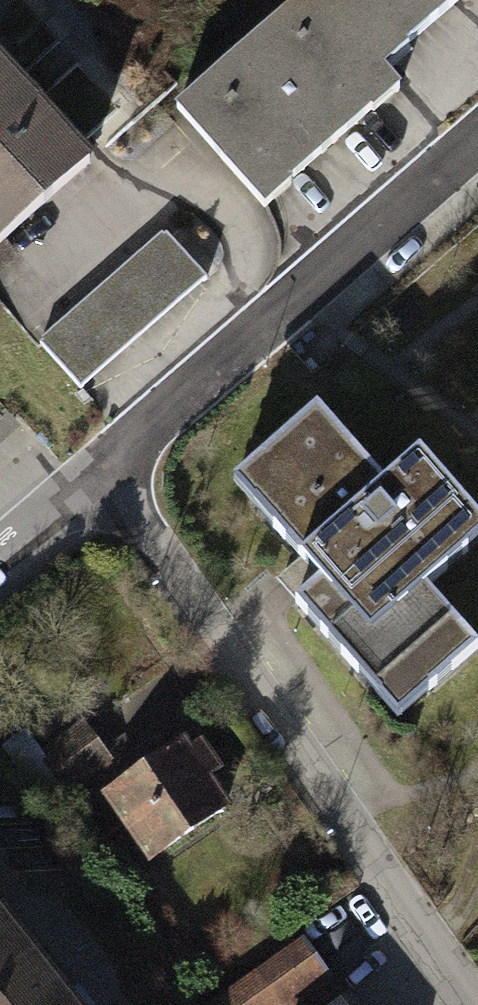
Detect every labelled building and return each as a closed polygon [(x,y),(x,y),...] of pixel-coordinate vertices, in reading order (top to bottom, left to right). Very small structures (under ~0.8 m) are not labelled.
[(184,113),(273,215),(431,77),(415,60),(467,14),(477,4),(477,0),(312,0),(264,42),(184,113)] [(93,171),(26,94),(0,65),(0,253),(93,171)] [(177,241),(46,349),(93,404),(223,296),(177,241)] [(331,404),(232,487),(312,580),(282,605),(393,736),(477,664),(477,620),(440,576),(477,544),(477,523),(410,443),(384,465),(331,404)] [(82,732),(34,765),(62,805),(110,771),(82,732)] [(182,746),(111,793),(162,868),(232,821),(182,746)] [(0,930),(0,1004),(60,1004),(0,930)] [(220,1004),(296,1004),(339,971),(310,934),(220,1004)] [(319,1004),(354,1004),(339,988),(319,1004)]
